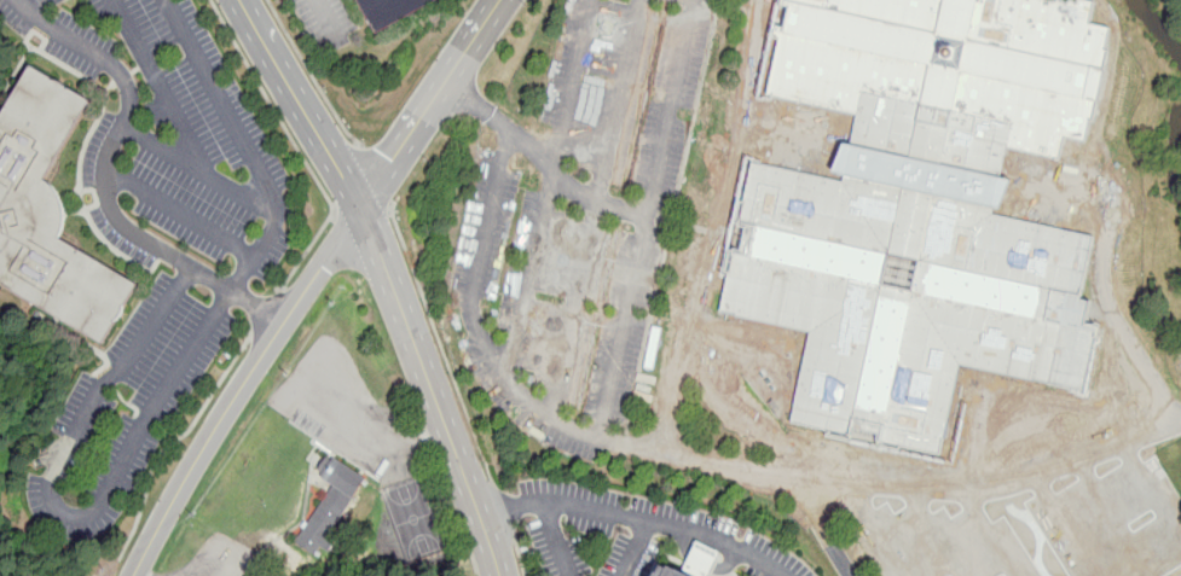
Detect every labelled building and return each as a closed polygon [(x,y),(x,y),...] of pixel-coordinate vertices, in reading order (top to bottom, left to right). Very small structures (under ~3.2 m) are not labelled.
[(375,31),(435,0),(357,0),(375,31)] [(811,331),(792,423),(942,455),(960,365),(1084,390),(1100,325),(1087,322),(1093,299),(1084,295),(1096,234),(995,213),(1011,144),(1089,161),(1117,28),(1090,21),(1094,1),(1089,0),(789,0),(768,94),(856,114),(843,179),(757,159),(720,310),(811,331)] [(0,117),(0,284),(100,343),(137,285),(58,238),(63,225),(63,209),(58,194),(51,185),(44,178),(89,100),(30,66),(0,117)] [(322,475),(334,484),(295,541),(314,552),(322,545),(329,551),(348,520),(341,517),(365,476),(335,455),(332,459),(328,455),(319,469),(323,472),(322,475)] [(682,571),(668,566),(664,575),(708,575),(720,552),(697,542),(682,571)]
